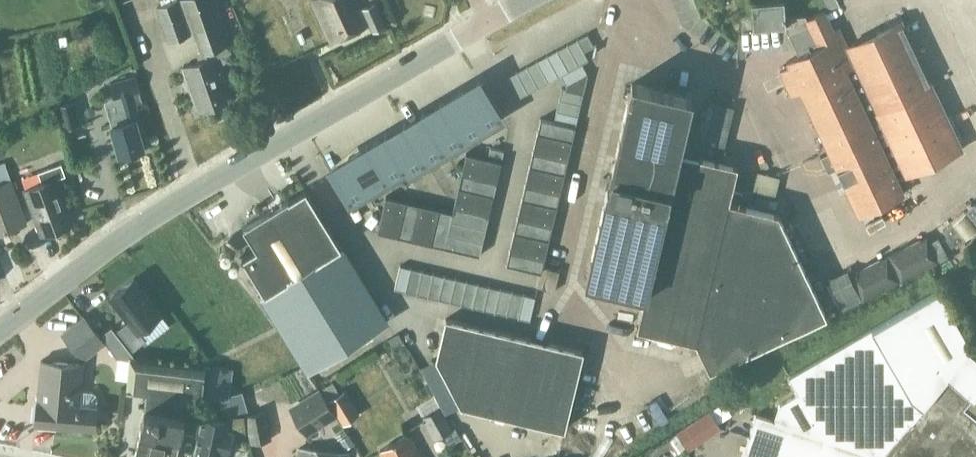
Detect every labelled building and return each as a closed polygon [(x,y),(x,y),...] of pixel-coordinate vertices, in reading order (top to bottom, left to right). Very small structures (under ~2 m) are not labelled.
[(222,19),(215,0),(179,0),(157,8),(169,42),(190,35),(190,34),(194,32),(204,60),(183,68),(199,113),(232,101),(213,49),(231,43),(222,19)] [(333,42),(372,24),(375,31),(385,27),(374,3),(362,9),(358,0),(314,0),(333,42)] [(752,2),(754,28),(786,25),(789,32),(808,24),(820,17),(819,14),(807,19),(806,16),(785,17),(784,0),(783,0),(752,2)] [(789,67),(780,71),(791,95),(800,91),(829,153),(820,157),(828,173),(837,169),(859,215),(886,202),(903,194),(897,179),(905,175),(905,176),(962,150),(961,149),(959,149),(930,88),(933,87),(930,81),(928,82),(902,27),(904,26),(901,21),(847,47),(838,28),(832,31),(824,11),(819,14),(820,17),(808,24),(789,32),(788,33),(799,56),(787,62),(789,67)] [(584,52),(594,46),(588,34),(577,40),(584,52)] [(582,64),(589,61),(584,52),(577,40),(567,45),(579,66),(582,64)] [(569,71),(579,66),(567,45),(557,50),(569,71)] [(561,76),(569,71),(557,50),(547,56),(558,77),(561,76)] [(558,77),(547,56),(537,61),(548,82),(558,77)] [(548,82),(537,61),(527,67),(538,88),(548,82)] [(588,74),(582,64),(579,66),(569,71),(561,76),(566,86),(567,85),(588,74)] [(538,88),(527,67),(517,72),(528,93),(538,88)] [(528,93),(517,72),(506,77),(518,99),(528,93)] [(584,94),(588,74),(567,85),(566,90),(584,94)] [(143,103),(135,76),(110,84),(115,99),(119,97),(124,113),(109,117),(121,156),(124,155),(126,160),(141,155),(140,150),(143,149),(136,125),(141,124),(136,105),(143,103)] [(722,162),(696,156),(677,152),(690,97),(630,84),(587,279),(645,293),(637,328),(697,343),(710,371),(827,316),(778,214),(729,202),(737,166),(722,162)] [(464,94),(462,95),(483,129),(502,117),(483,85),(465,96),(464,94)] [(581,104),(584,94),(566,90),(562,89),(560,99),(581,104)] [(462,95),(444,106),(464,140),(483,129),(462,95)] [(579,115),(581,104),(560,99),(557,111),(579,115)] [(74,101),(59,105),(60,112),(76,108),(74,101)] [(696,156),(722,162),(735,107),(709,101),(696,156)] [(444,106),(425,117),(446,151),(464,140),(444,106)] [(576,127),(579,115),(557,111),(555,122),(576,127)] [(426,119),(408,130),(427,162),(446,151),(425,117),(424,117),(426,119)] [(573,141),(576,127),(555,122),(541,119),(538,133),(573,141)] [(387,135),(386,136),(408,173),(427,162),(408,130),(390,140),(387,135)] [(569,161),(573,141),(538,133),(533,152),(569,161)] [(386,136),(368,147),(387,180),(405,169),(407,173),(408,173),(386,136)] [(368,147),(349,158),(369,191),(387,180),(368,147)] [(505,151),(491,148),(489,159),(502,162),(505,151)] [(566,174),(569,161),(533,152),(530,166),(566,174)] [(502,162),(489,159),(467,154),(462,174),(498,182),(502,162)] [(331,171),(349,202),(369,191),(349,158),(348,158),(349,160),(331,171)] [(73,223),(57,180),(66,176),(62,165),(39,173),(43,184),(26,191),(42,235),(73,223)] [(561,194),(566,174),(530,166),(526,186),(561,194)] [(775,187),(778,175),(757,171),(754,182),(775,187)] [(495,195),(498,182),(462,174),(459,187),(495,195)] [(12,181),(0,185),(0,234),(27,224),(12,181)] [(558,207),(561,194),(526,186),(523,199),(558,207)] [(490,215),(495,195),(459,187),(455,207),(490,215)] [(387,321),(341,246),(305,189),(289,199),(288,198),(243,227),(256,249),(242,258),(264,294),(262,295),(309,369),(387,321)] [(399,237),(407,201),(387,197),(379,232),(399,237)] [(553,227),(558,207),(523,199),(518,218),(553,227)] [(412,240),(420,205),(407,201),(399,237),(412,240)] [(974,204),(964,212),(975,226),(975,206),(974,204)] [(432,245),(440,209),(420,205),(412,240),(432,245)] [(487,229),(490,215),(455,207),(453,212),(454,212),(452,221),(487,229)] [(449,234),(452,221),(454,212),(453,212),(440,209),(432,245),(445,248),(449,234)] [(550,240),(553,227),(518,218),(515,232),(550,240)] [(484,242),(487,229),(452,221),(449,234),(484,242)] [(956,247),(966,239),(952,223),(942,231),(956,247)] [(546,260),(550,240),(515,232),(510,252),(546,260)] [(480,256),(484,242),(449,234),(445,248),(480,256)] [(844,307),(934,265),(923,241),(852,274),(850,270),(831,279),(844,307)] [(542,273),(546,260),(510,252),(507,265),(542,273)] [(407,292),(413,269),(401,266),(395,290),(407,292)] [(555,291),(560,271),(547,268),(543,288),(555,291)] [(418,295),(424,271),(413,269),(407,292),(418,295)] [(429,298),(435,274),(424,271),(418,295),(429,298)] [(441,300),(446,277),(435,274),(429,298),(441,300)] [(452,303),(457,279),(446,277),(441,300),(452,303)] [(139,332),(161,314),(134,279),(110,297),(129,321),(118,330),(133,349),(145,340),(139,332)] [(463,305),(468,282),(457,279),(452,303),(463,305)] [(474,308),(480,284),(468,282),(463,305),(474,308)] [(485,311),(491,287),(480,284),(474,308),(485,311)] [(497,313),(502,290),(491,287),(485,311),(497,313)] [(508,316),(513,292),(502,290),(497,313),(508,316)] [(965,407),(974,397),(948,376),(973,346),(940,290),(789,377),(798,394),(780,404),(774,420),(756,414),(751,431),(750,436),(749,436),(742,456),(975,456),(975,415),(965,407)] [(519,318),(524,295),(513,292),(508,316),(519,318)] [(531,321),(536,298),(524,295),(519,318),(531,321)] [(82,360),(104,342),(84,317),(62,334),(82,360)] [(565,429),(584,351),(447,318),(438,358),(462,405),(565,429)] [(99,337),(104,342),(116,358),(117,358),(129,359),(130,358),(135,358),(111,328),(101,336),(99,337)] [(201,395),(205,366),(199,366),(130,358),(130,360),(127,380),(126,390),(145,392),(144,407),(134,456),(140,456),(176,456),(184,416),(180,415),(183,393),(201,395)] [(130,360),(117,359),(115,379),(127,380),(130,360)] [(95,429),(97,407),(97,398),(95,394),(92,392),(80,392),(83,364),(40,360),(35,424),(95,429)] [(205,366),(201,395),(213,396),(217,368),(205,366)] [(217,368),(213,396),(229,398),(233,370),(217,368)] [(320,425),(337,414),(323,390),(293,408),(302,424),(315,416),(320,425)] [(345,424),(361,414),(346,390),(331,399),(345,424)] [(434,439),(453,429),(440,407),(422,417),(434,439)] [(251,443),(272,438),(266,410),(245,415),(251,443)] [(711,411),(688,427),(678,433),(689,450),(723,428),(711,411)] [(200,415),(196,435),(198,435),(194,456),(220,456),(221,453),(227,454),(232,431),(230,430),(230,431),(226,430),(228,421),(200,415)] [(380,449),(383,454),(382,455),(383,456),(421,456),(409,435),(380,449)] [(310,448),(300,447),(299,456),(349,456),(349,452),(310,448)]
